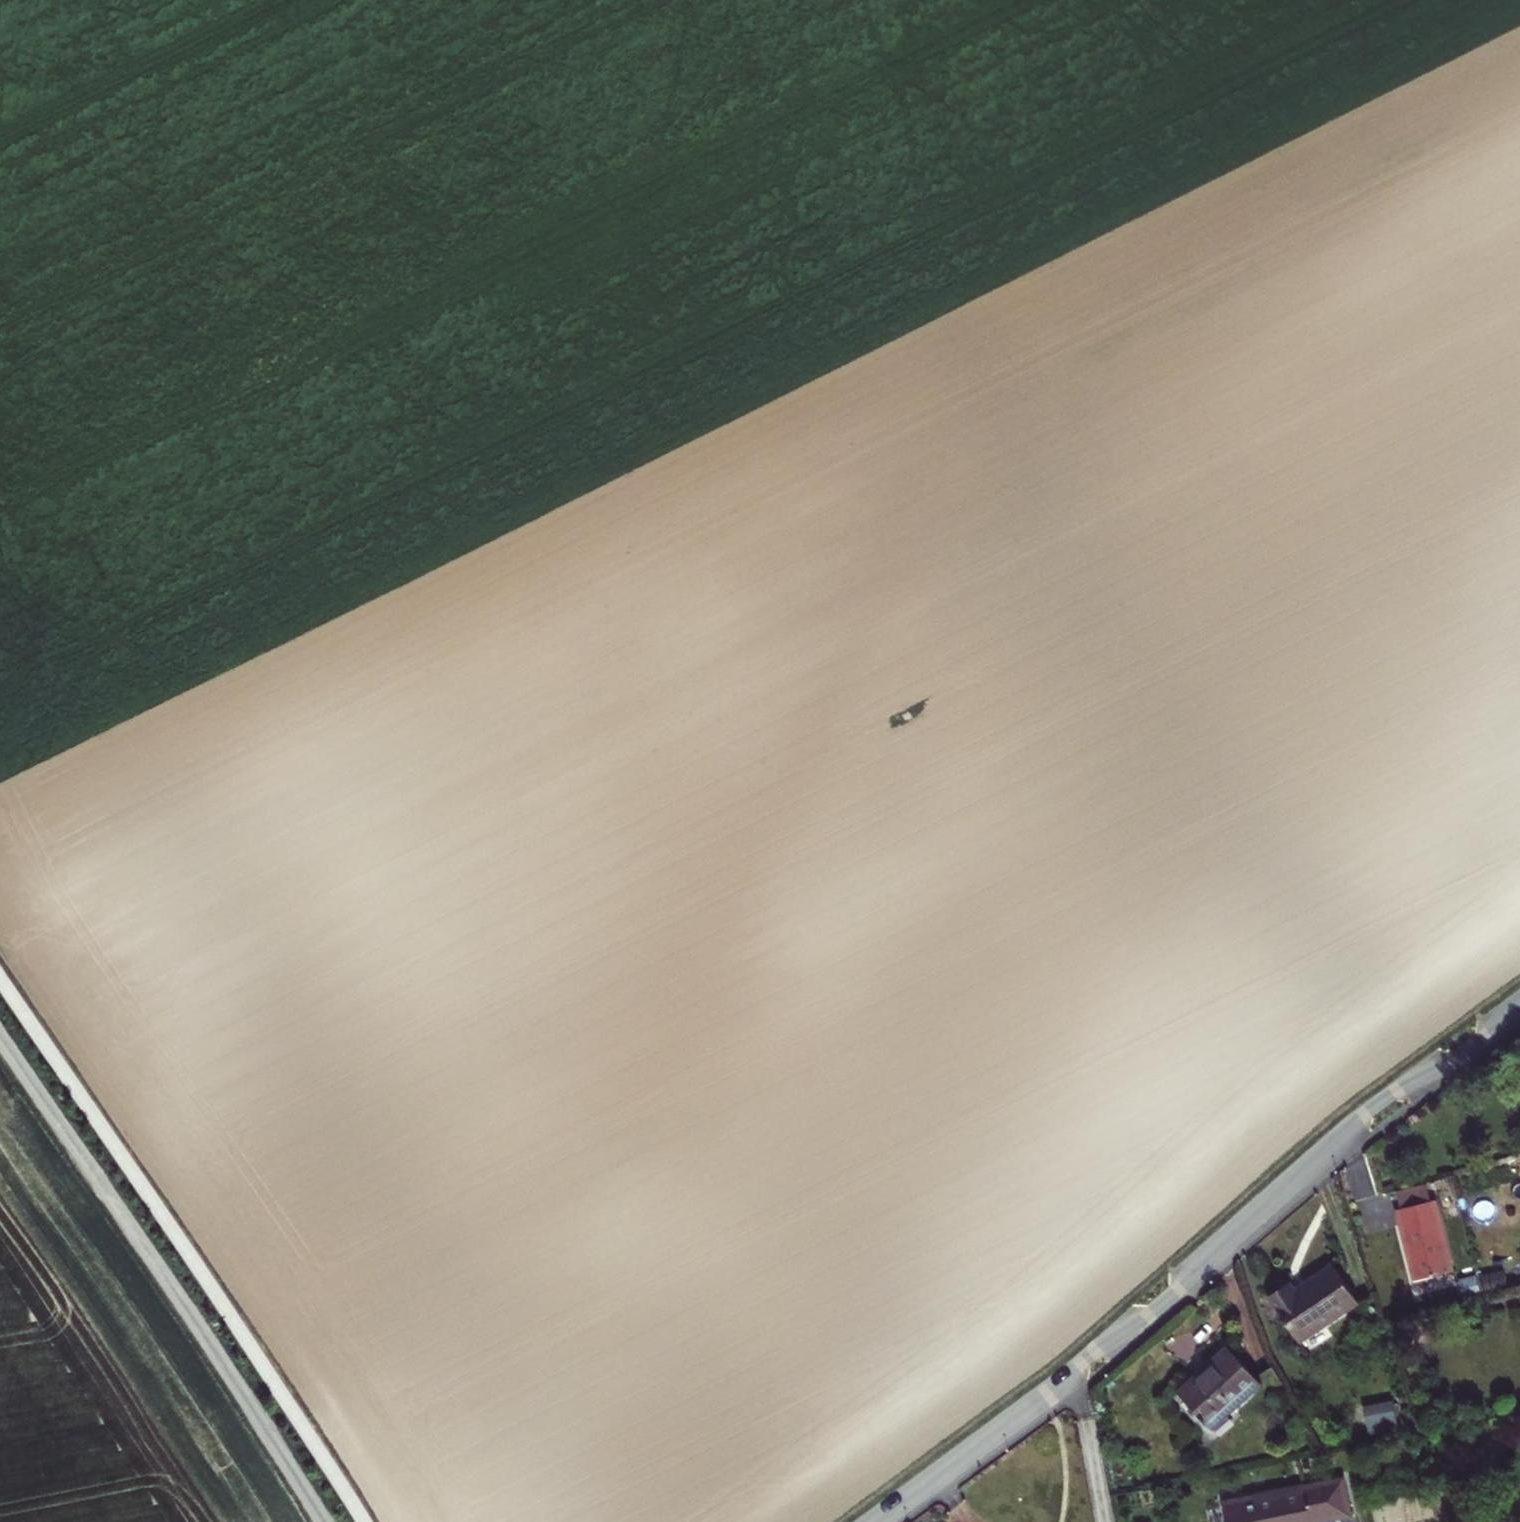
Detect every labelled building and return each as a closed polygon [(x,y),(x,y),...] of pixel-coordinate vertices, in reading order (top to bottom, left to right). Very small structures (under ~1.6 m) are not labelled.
[(1397,1192),(1401,1209),(1431,1201),(1427,1184),(1397,1192)] [(1416,1281),(1453,1271),(1435,1200),(1431,1201),(1401,1209),(1398,1210),(1416,1281)] [(1270,1296),(1300,1341),(1358,1302),(1333,1265),(1295,1291),(1289,1283),(1270,1296)] [(1460,1281),(1463,1296),(1477,1293),(1473,1278),(1460,1281)] [(1211,1376),(1186,1399),(1214,1429),(1247,1398),(1250,1401),(1264,1389),(1254,1377),(1226,1347),(1204,1369),(1211,1376)] [(1369,1408),(1373,1431),(1396,1427),(1391,1403),(1369,1408)] [(1351,1515),(1344,1478),(1255,1494),(1227,1500),(1223,1501),(1227,1521),(1315,1521),(1351,1515)] [(1225,1492),(1227,1500),(1255,1494),(1253,1487),(1225,1492)]
